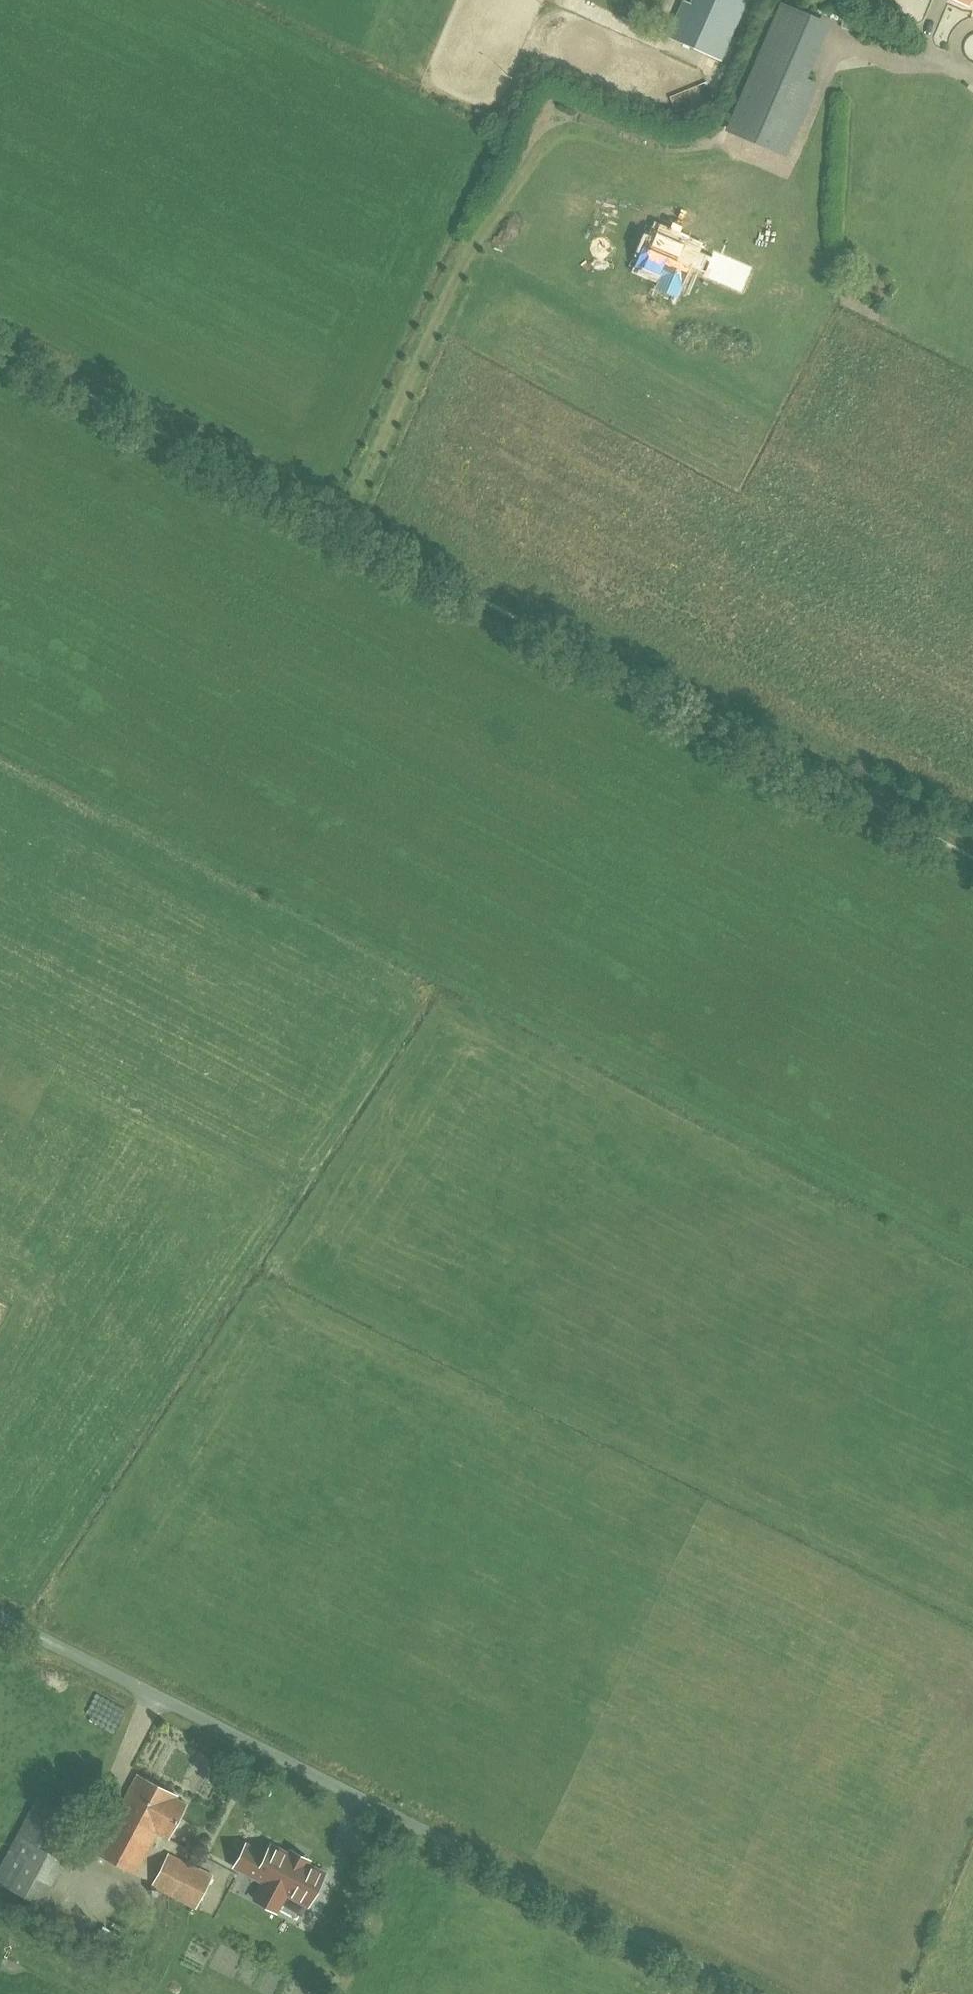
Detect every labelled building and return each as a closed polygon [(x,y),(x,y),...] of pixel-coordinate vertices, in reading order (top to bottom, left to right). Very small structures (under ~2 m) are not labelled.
[(677,41),(720,60),(747,0),(694,0),(677,41)] [(800,78),(824,24),(780,5),(727,126),(782,150),(812,83),(800,78)] [(683,281),(691,262),(704,268),(702,271),(741,288),(752,262),(713,245),(710,252),(698,246),(698,245),(652,225),(636,261),(661,272),(657,282),(675,290),(679,279),(683,281)] [(138,1774),(96,1853),(135,1874),(157,1832),(168,1838),(187,1804),(176,1798),(177,1795),(138,1774)] [(49,1851),(69,1814),(37,1796),(0,1868),(0,1881),(45,1904),(67,1860),(49,1851)] [(266,1855),(246,1844),(235,1866),(265,1881),(255,1899),(266,1905),(276,1911),(286,1892),(308,1904),(324,1873),(306,1863),(309,1859),(291,1850),(289,1854),(271,1845),(266,1855)] [(152,1885),(162,1890),(196,1907),(212,1876),(168,1853),(152,1885)] [(104,1926),(93,1946),(110,1955),(121,1936),(104,1926)]
